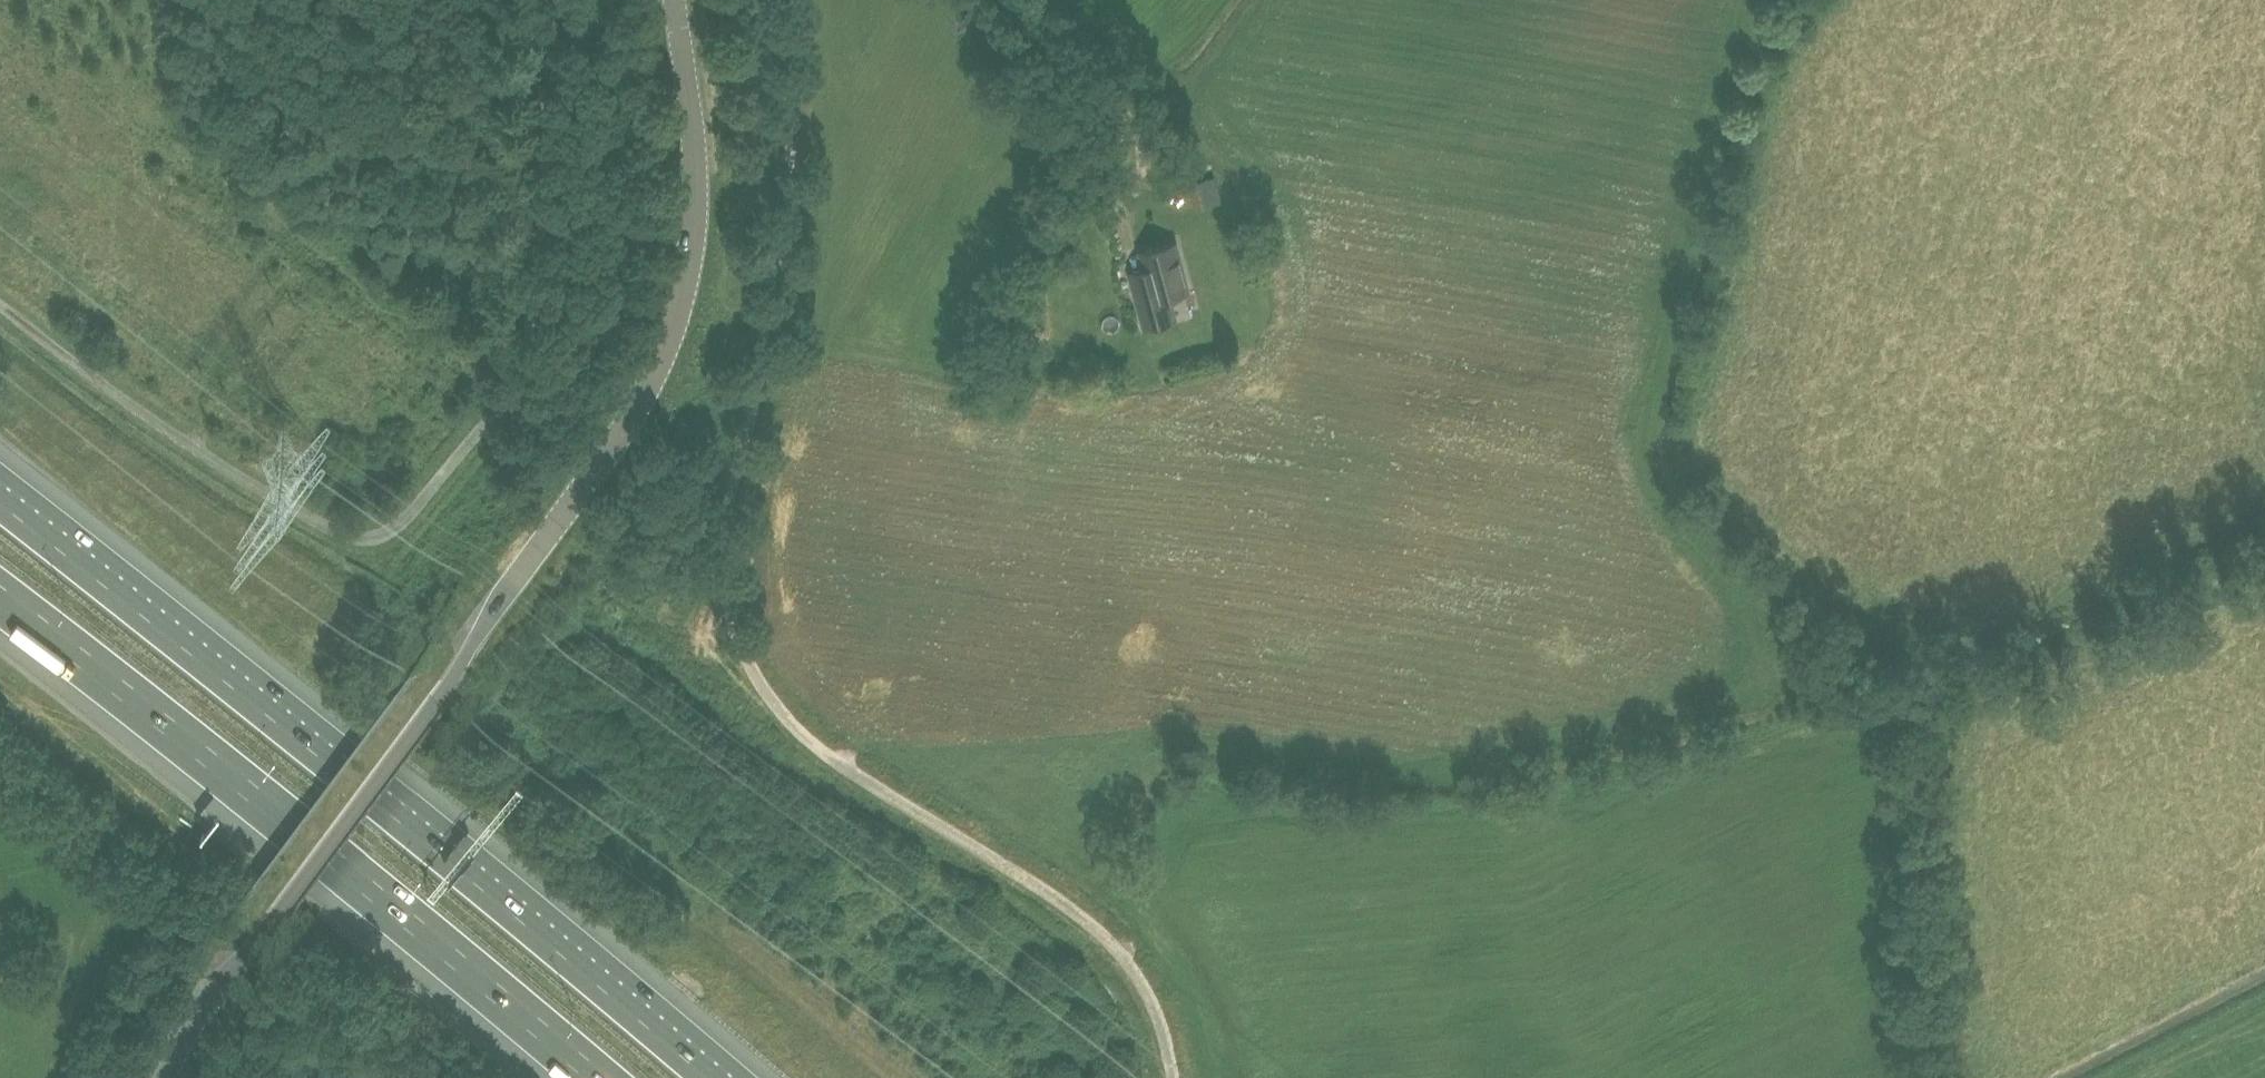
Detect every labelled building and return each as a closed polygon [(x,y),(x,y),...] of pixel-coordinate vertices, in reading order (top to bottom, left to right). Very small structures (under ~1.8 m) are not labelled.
[(1215,174),(1214,175),(1190,182),(1194,194),(1192,195),(1196,208),(1223,200),(1215,174)] [(1176,241),(1141,251),(1151,286),(1135,291),(1145,325),(1175,317),(1169,294),(1189,289),(1176,241)]
